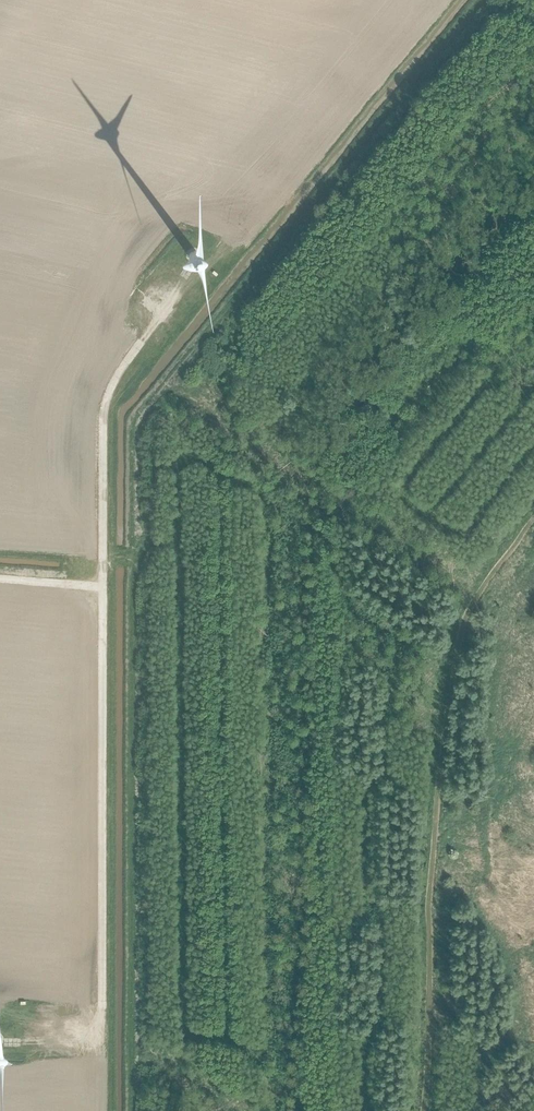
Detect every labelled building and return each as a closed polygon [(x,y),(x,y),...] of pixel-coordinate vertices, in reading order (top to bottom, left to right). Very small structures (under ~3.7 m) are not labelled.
[(198,255),(198,254),(198,253),(198,252),(197,252),(197,251),(196,251),(195,251),(195,250),(194,250),(193,250),(192,250),(192,251),(191,251),(190,252),(190,253),(189,253),(189,254),(189,255),(189,256),(189,257),(190,257),(190,258),(191,259),(192,259),(192,260),(193,260),(194,260),(195,260),(195,259),(196,259),(197,259),(197,258),(198,258),(198,257),(198,256),(198,255)]
